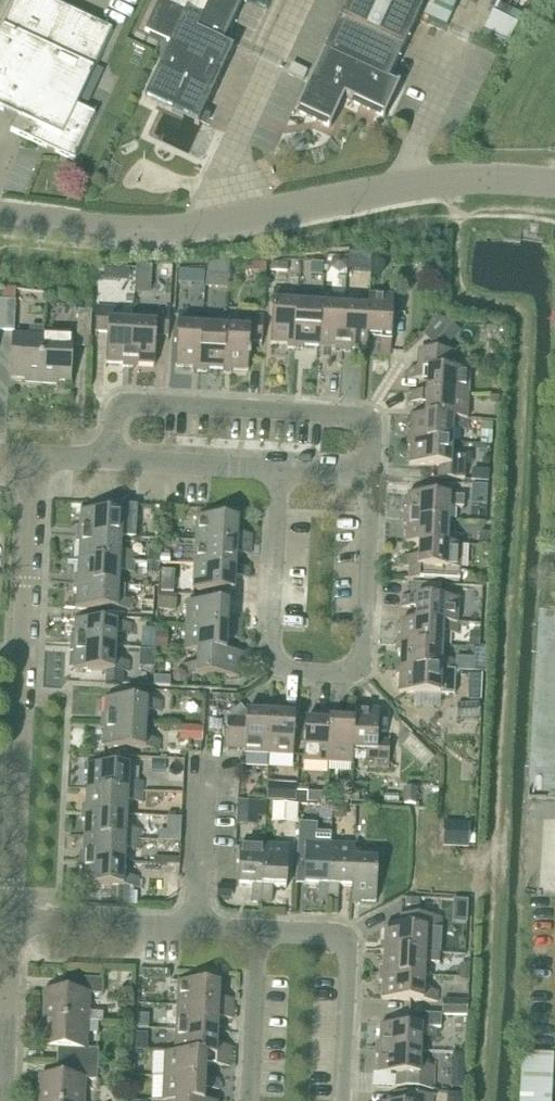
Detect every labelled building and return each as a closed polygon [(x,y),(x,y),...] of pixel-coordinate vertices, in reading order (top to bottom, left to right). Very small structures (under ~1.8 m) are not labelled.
[(48,0),(17,0),(0,37),(0,108),(18,117),(12,130),(75,160),(96,115),(78,106),(113,31),(48,0)] [(178,10),(156,0),(152,0),(142,22),(167,34),(178,10)] [(166,4),(188,14),(148,102),(202,126),(237,51),(224,45),(245,0),(168,0),(166,4)] [(297,113),(300,114),(301,113),(330,126),(329,128),(332,129),(346,98),(352,101),(351,103),(354,104),(355,103),(384,116),(383,118),(386,119),(401,86),(398,85),(398,87),(389,83),(427,0),(350,0),(297,113)] [(442,229),(432,229),(432,238),(442,238),(442,229)] [(348,257),(348,263),(372,264),(373,250),(348,249),(348,257)] [(348,263),(348,257),(332,256),(331,266),(347,267),(348,263)] [(231,261),(209,260),(208,277),(230,278),(231,261)] [(271,270),(283,271),(283,262),(271,262),(271,270)] [(147,268),(136,268),(135,278),(147,278),(147,268)] [(193,271),(179,271),(179,282),(192,282),(193,271)] [(314,289),(331,290),(332,276),(314,275),(314,289)] [(2,300),(16,300),(17,288),(3,287),(2,300)] [(291,349),(299,349),(301,305),(287,304),(287,290),(276,290),(273,344),(291,344),(291,349)] [(323,346),(325,292),(314,292),(314,305),(301,305),(299,349),(305,350),(305,345),(323,346)] [(338,351),(346,352),(348,307),(334,306),(335,292),(325,292),(323,346),(338,346),(338,351)] [(371,296),(371,293),(362,293),(361,308),(348,307),(346,352),(353,352),(353,347),(370,348),(370,337),(372,296),(371,296)] [(393,356),(396,297),(372,296),(370,337),(383,337),(382,356),(393,356)] [(5,303),(3,333),(16,334),(17,304),(5,303)] [(132,369),(136,324),(122,323),(122,308),(99,307),(98,333),(110,334),(108,363),(126,364),(125,368),(132,369)] [(149,325),(136,324),(132,369),(140,369),(141,365),(157,366),(159,337),(170,338),(172,311),(150,310),(149,325)] [(203,373),(205,328),(191,327),(192,313),(181,313),(178,368),(194,369),(194,373),(203,373)] [(91,350),(93,315),(81,314),(78,349),(91,350)] [(210,369),(225,370),(226,369),(229,329),(230,316),(220,315),(219,329),(205,328),(203,373),(210,373),(210,369)] [(226,369),(225,370),(225,374),(233,374),(234,370),(250,371),(252,342),(264,343),(265,317),(243,316),(243,330),(229,329),(226,369)] [(434,346),(454,323),(439,318),(422,336),(434,346)] [(43,385),(45,340),(45,330),(32,329),(31,339),(15,338),(13,380),(28,381),(28,384),(43,385)] [(74,342),(45,340),(43,385),(58,385),(59,382),(72,383),(74,342)] [(455,354),(427,353),(426,370),(413,369),(412,379),(426,380),(426,393),(471,396),(473,372),(454,371),(455,354)] [(426,393),(411,392),(411,404),(429,405),(428,417),(454,419),(454,420),(470,420),(471,396),(426,393)] [(471,420),(470,420),(454,420),(454,419),(428,417),(415,416),(414,434),(411,434),(411,441),(456,444),(456,430),(471,431),(471,420)] [(483,430),(483,443),(494,443),(494,430),(483,430)] [(455,457),(456,444),(411,441),(410,449),(413,449),(412,466),(442,468),(442,479),(468,481),(469,458),(455,457)] [(491,471),(473,470),(473,480),(490,481),(491,471)] [(407,519),(451,522),(452,508),(466,509),(466,498),(410,495),(410,511),(407,511),(407,519)] [(101,513),(123,514),(123,504),(102,503),(101,513)] [(79,528),(79,536),(125,538),(125,525),(139,526),(140,515),(84,512),(83,528),(79,528)] [(199,518),(197,542),(253,545),(254,536),(240,535),(241,520),(199,518)] [(408,544),(422,544),(422,543),(462,545),(464,545),(465,536),(451,535),(451,522),(407,519),(407,527),(409,527),(408,544)] [(481,532),(480,545),(492,546),(493,533),(481,532)] [(125,538),(79,536),(78,543),(82,544),(81,559),(137,562),(137,552),(124,551),(125,538)] [(196,565),(238,568),(239,556),(253,556),(253,545),(197,542),(196,565)] [(459,570),(461,570),(462,545),(422,543),(422,544),(421,557),(407,556),(407,567),(409,567),(408,580),(459,583),(459,570)] [(162,550),(149,549),(149,561),(161,562),(162,550)] [(76,582),(122,585),(123,571),(136,572),(137,562),(81,559),(80,576),(77,576),(76,582)] [(238,569),(238,568),(196,565),(194,590),(237,592),(238,579),(251,580),(252,569),(238,569)] [(121,599),(122,585),(76,582),(76,592),(79,592),(79,606),(134,610),(135,599),(121,599)] [(409,597),(427,597),(428,585),(409,584),(409,597)] [(173,594),(174,586),(160,585),(160,593),(173,594)] [(173,595),(159,594),(158,604),(172,606),(173,595)] [(460,625),(461,600),(406,597),(405,608),(418,609),(418,621),(418,622),(460,625)] [(154,616),(155,602),(140,601),(139,615),(154,616)] [(190,604),(189,628),(245,631),(245,621),(231,621),(232,606),(190,604)] [(74,636),(73,645),(119,648),(120,634),(133,634),(134,624),(78,621),(77,637),(74,636)] [(404,622),(404,638),(401,638),(400,645),(445,647),(446,633),(460,634),(460,625),(418,622),(418,621),(404,621),(404,622)] [(188,653),(201,653),(230,654),(230,641),(244,641),(245,631),(189,628),(188,653)] [(480,633),(470,632),(469,648),(480,648),(480,633)] [(123,684),(124,673),(131,673),(132,662),(118,661),(119,648),(73,645),(73,654),(76,654),(75,670),(105,672),(105,683),(123,684)] [(449,672),(458,673),(458,661),(444,661),(445,647),(400,645),(400,652),(403,653),(402,668),(402,669),(444,672),(449,672)] [(487,673),(488,651),(483,651),(482,657),(474,657),(473,673),(487,673)] [(201,653),(200,666),(186,665),(186,676),(241,679),(242,662),(245,662),(246,655),(230,654),(201,653)] [(402,668),(400,668),(399,677),(401,677),(401,693),(457,695),(458,686),(448,686),(449,672),(444,672),(402,669),(402,668)] [(474,675),(474,689),(484,689),(483,674),(474,675)] [(170,687),(171,677),(155,676),(155,686),(170,687)] [(104,723),(150,726),(151,712),(164,713),(164,702),(108,699),(108,716),(104,716),(104,723)] [(264,713),(249,712),(244,705),(234,713),(233,717),(231,717),(229,749),(247,750),(247,753),(271,755),(274,700),(265,699),(264,713)] [(271,755),(296,756),(298,715),(283,714),(284,700),(274,700),(271,755)] [(457,705),(458,720),(480,718),(479,703),(457,705)] [(391,768),(392,742),(380,742),(382,711),(365,710),(365,707),(356,707),(356,722),(356,723),(356,753),(356,762),(368,763),(368,767),(391,768)] [(331,763),(333,708),(324,708),(324,721),(308,721),(307,762),(331,763)] [(356,764),(356,762),(356,753),(356,723),(356,722),(343,722),(344,708),(333,708),(331,763),(356,764)] [(149,739),(150,726),(104,723),(103,731),(107,732),(106,748),(161,751),(162,740),(149,739)] [(203,742),(203,727),(180,726),(179,741),(203,742)] [(164,759),(163,781),(184,782),(185,760),(164,759)] [(89,789),(145,793),(146,782),(132,781),(132,768),(87,765),(87,774),(90,774),(89,789)] [(278,785),(277,801),(297,801),(297,786),(278,785)] [(85,813),(130,815),(131,802),(145,803),(145,793),(89,789),(88,806),(85,805),(85,813)] [(404,789),(404,804),(416,804),(417,789),(404,789)] [(325,803),(326,794),(307,793),(307,802),(325,803)] [(348,796),(330,795),(329,805),(347,806),(348,796)] [(240,800),(238,824),(259,826),(259,816),(267,816),(267,802),(240,800)] [(297,824),(298,805),(272,803),(271,823),(297,824)] [(347,807),(333,806),(333,818),(347,819),(347,807)] [(87,836),(143,840),(144,830),(129,829),(130,815),(85,813),(84,821),(88,821),(87,836)] [(331,899),(333,844),(334,833),(319,833),(319,823),(301,822),(299,885),(322,886),(322,899),(331,899)] [(458,834),(446,833),(446,846),(472,847),(473,826),(459,825),(458,834)] [(182,830),(167,829),(166,841),(182,841),(182,830)] [(82,860),(128,862),(129,850),(142,851),(143,840),(87,836),(86,852),(83,852),(82,860)] [(342,886),(354,887),(355,887),(356,858),(358,858),(358,845),(333,844),(331,899),(342,899),(342,886)] [(255,901),(265,901),(267,847),(243,846),(241,887),(255,887),(255,901)] [(355,887),(354,887),(354,903),(362,904),(362,901),(379,902),(381,846),(370,846),(370,859),(358,858),(356,858),(355,887)] [(267,847),(265,901),(275,902),(276,888),(290,888),(291,848),(267,847)] [(127,877),(128,862),(82,860),(82,869),(85,869),(85,884),(140,887),(141,877),(127,877)] [(180,864),(162,864),(162,876),(179,876),(180,864)] [(167,880),(167,900),(177,900),(178,881),(167,880)] [(233,885),(219,885),(219,898),(233,898),(233,885)] [(331,914),(339,914),(340,901),(331,900),(331,914)] [(384,952),(387,952),(428,954),(429,940),(442,941),(444,918),(400,915),(400,928),(388,927),(387,944),(385,944),(384,952)] [(442,955),(428,954),(387,952),(386,967),(383,967),(383,974),(426,977),(427,963),(441,964),(442,955)] [(460,964),(459,979),(470,980),(471,964),(460,964)] [(426,990),(426,977),(383,974),(382,983),(385,983),(385,999),(439,1002),(440,991),(426,990)] [(46,1020),(98,1023),(106,1023),(106,1014),(90,1013),(91,995),(104,996),(105,982),(78,980),(78,994),(48,993),(46,1020)] [(180,1007),(236,1010),(237,999),(222,998),(222,985),(181,983),(180,1007)] [(444,998),(443,1014),(469,1015),(469,999),(444,998)] [(178,1031),(220,1033),(221,1019),(236,1020),(236,1010),(180,1007),(178,1031)] [(408,1014),(408,1027),(383,1026),(383,1042),(379,1042),(379,1050),(423,1052),(424,1038),(437,1039),(438,1029),(441,1029),(442,1016),(408,1014)] [(89,1051),(90,1033),(98,1034),(98,1023),(46,1020),(45,1049),(75,1051),(74,1065),(100,1067),(101,1052),(89,1051)] [(136,1029),(136,1042),(146,1042),(147,1029),(136,1029)] [(177,1054),(233,1057),(234,1046),(219,1045),(220,1033),(178,1031),(177,1054)] [(423,1065),(423,1052),(379,1050),(379,1058),(382,1058),(381,1072),(397,1073),(397,1087),(435,1089),(437,1066),(423,1065)] [(208,1080),(208,1079),(208,1066),(233,1067),(233,1057),(177,1054),(167,1054),(166,1078),(208,1080)] [(554,1055),(524,1054),(522,1100),(552,1100),(554,1055)] [(87,1080),(99,1080),(100,1067),(74,1065),(74,1066),(67,1065),(66,1078),(43,1077),(42,1100),(86,1100),(87,1080)] [(207,1089),(221,1089),(221,1079),(208,1079),(208,1080),(166,1078),(165,1100),(206,1100),(207,1089)]
